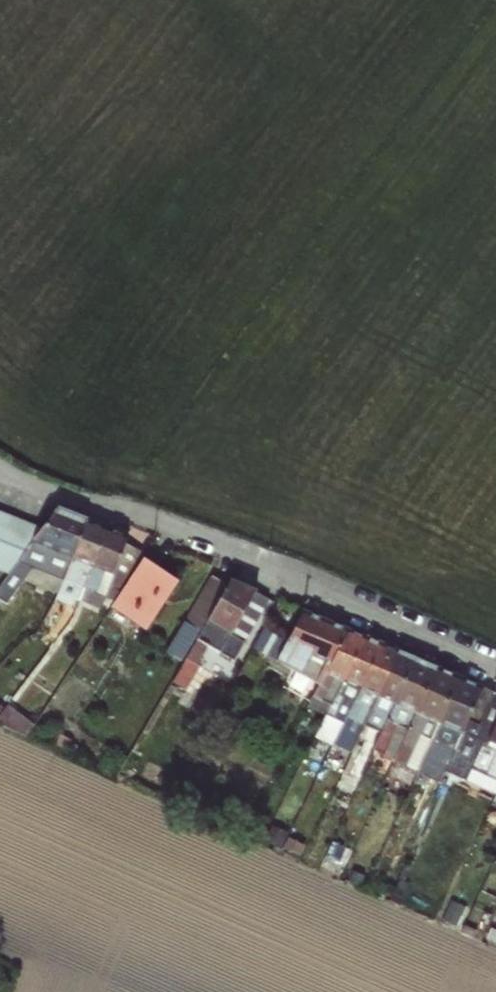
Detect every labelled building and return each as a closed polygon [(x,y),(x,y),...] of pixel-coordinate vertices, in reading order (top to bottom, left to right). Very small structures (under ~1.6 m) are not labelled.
[(86,520),(56,508),(41,529),(17,561),(9,573),(0,585),(0,602),(7,606),(24,582),(35,568),(63,579),(86,520)] [(41,529),(0,513),(0,570),(9,573),(17,561),(41,529)] [(79,599),(107,528),(86,520),(63,579),(59,591),(79,599)] [(127,536),(107,528),(79,599),(88,602),(93,591),(104,595),(109,583),(119,590),(141,558),(140,557),(142,552),(124,544),(127,536)] [(144,559),(112,607),(144,628),(176,581),(144,559)] [(35,568),(24,582),(57,595),(59,591),(63,579),(35,568)] [(206,621),(227,584),(213,576),(191,613),(197,616),(206,621)] [(227,584),(206,621),(201,630),(171,683),(184,690),(198,667),(194,665),(205,647),(219,655),(230,636),(255,592),(255,591),(230,580),(227,584)] [(255,592),(230,636),(244,644),(269,600),(255,592)] [(64,603),(55,598),(41,622),(51,627),(64,603)] [(274,662),(319,685),(349,629),(303,609),(274,662)] [(191,613),(186,622),(192,625),(197,628),(201,630),(206,621),(197,616),(191,613)] [(197,628),(192,625),(186,622),(184,620),(165,654),(178,662),(197,628)] [(349,629),(319,685),(313,696),(322,701),(334,676),(342,681),(365,636),(349,629)] [(365,636),(342,681),(330,705),(328,710),(336,714),(341,703),(351,707),(382,644),(365,636)] [(382,644),(351,707),(346,718),(362,726),(398,651),(382,644)] [(378,735),(414,658),(398,651),(362,726),(362,727),(378,735)] [(406,730),(435,667),(414,658),(378,735),(371,752),(381,756),(396,724),(406,730)] [(457,677),(435,667),(406,730),(392,762),(385,778),(393,782),(402,765),(406,766),(421,735),(429,739),(457,677)] [(322,701),(330,705),(342,681),(334,676),(322,701)] [(477,726),(492,692),(457,677),(429,739),(415,771),(417,772),(412,781),(423,786),(430,772),(431,772),(444,745),(454,750),(466,722),(477,726)] [(492,692),(477,726),(471,741),(480,745),(483,740),(487,742),(495,746),(495,694),(492,692)] [(341,703),(336,714),(346,718),(351,707),(341,703)] [(6,726),(12,718),(5,714),(0,721),(0,722),(6,726)] [(320,731),(329,735),(336,720),(327,716),(320,731)] [(396,724),(381,756),(392,762),(406,730),(396,724)] [(353,737),(341,731),(333,748),(345,754),(353,737)] [(406,766),(415,771),(429,739),(421,735),(406,766)] [(54,746),(71,754),(76,743),(58,736),(54,746)] [(486,769),(490,771),(495,757),(495,746),(487,742),(477,765),(486,769)] [(444,745),(431,772),(442,777),(454,750),(444,745)] [(490,771),(486,769),(482,776),(490,780),(491,778),(495,780),(495,757),(490,771)]
